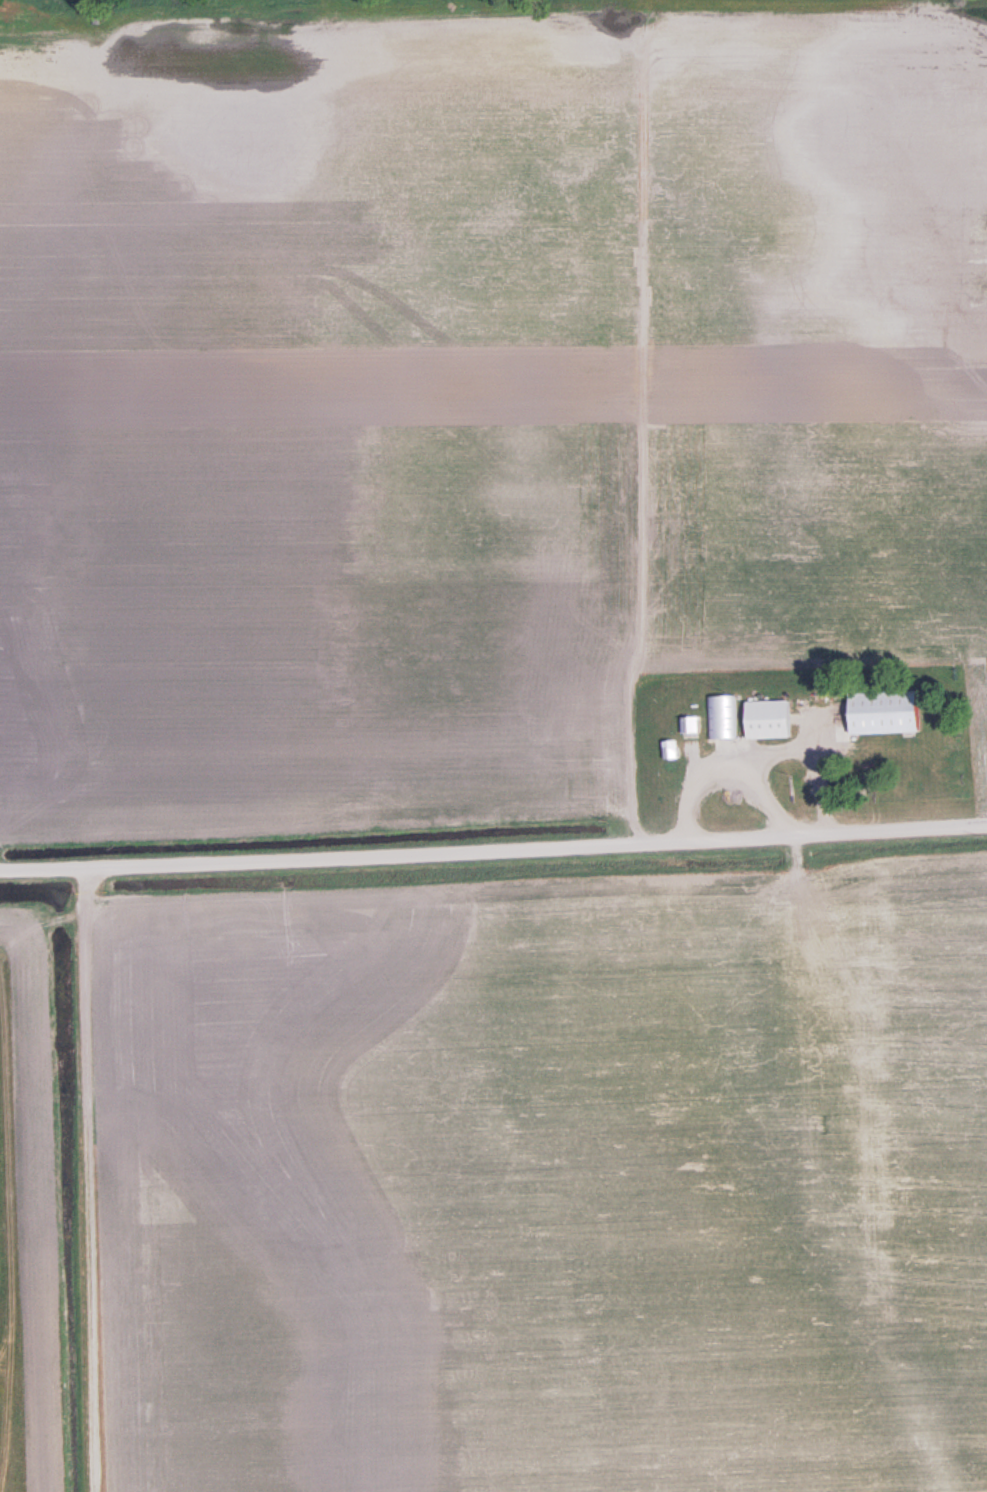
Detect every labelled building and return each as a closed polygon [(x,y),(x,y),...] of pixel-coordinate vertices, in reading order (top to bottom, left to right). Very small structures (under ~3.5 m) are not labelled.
[(916,730),(914,693),(848,695),(850,732),(916,730)] [(704,699),(706,740),(732,739),(731,698),(704,699)] [(741,702),(743,738),(785,736),(784,701),(741,702)] [(677,719),(677,733),(693,733),(693,719),(677,719)] [(658,743),(659,760),(671,760),(670,742),(658,743)]
